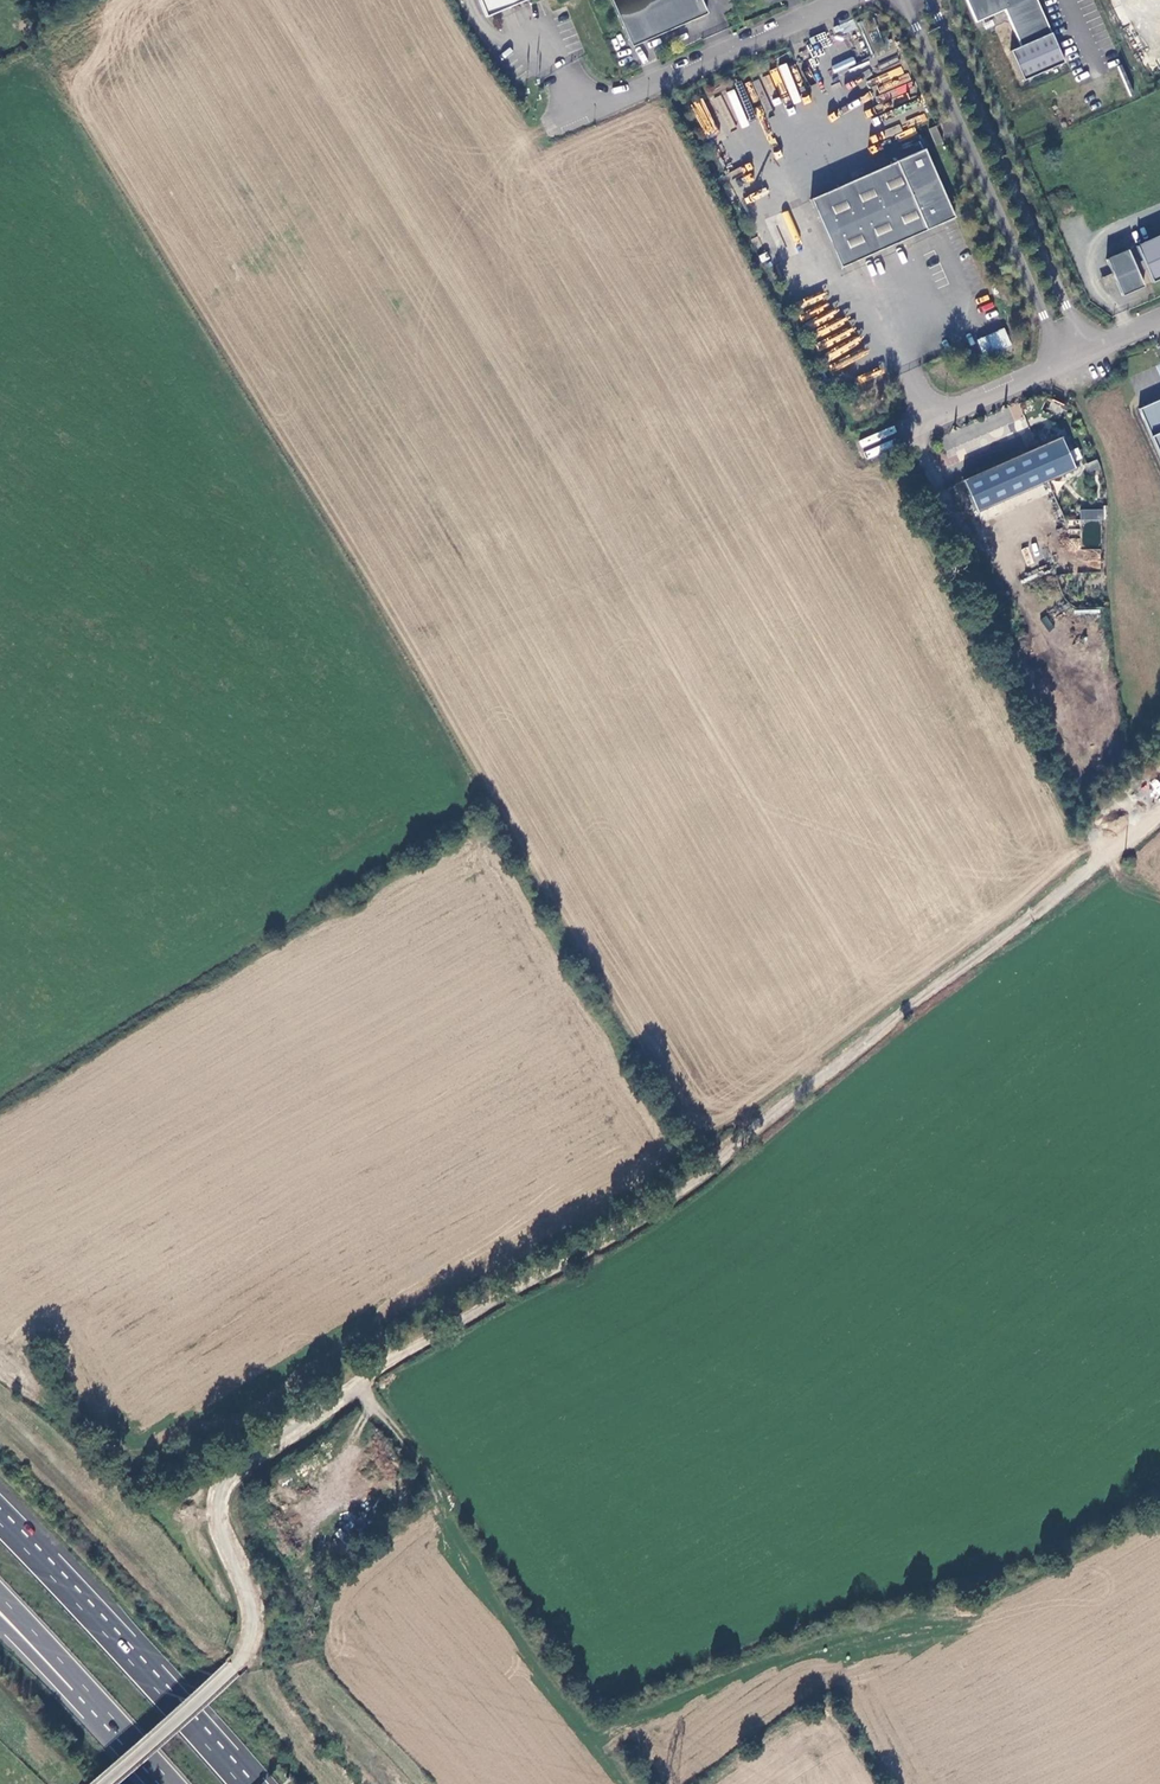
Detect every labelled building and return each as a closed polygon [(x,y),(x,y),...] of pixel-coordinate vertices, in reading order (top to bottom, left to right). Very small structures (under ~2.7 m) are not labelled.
[(486,17),(528,0),(479,0),(486,17)] [(630,47),(706,14),(700,0),(610,0),(630,47)] [(1063,63),(1035,0),(965,0),(975,23),(1003,10),(1019,47),(1009,51),(1022,81),(1063,63)] [(698,114),(706,111),(702,101),(694,104),(698,114)] [(941,143),(934,126),(927,129),(935,146),(941,143)] [(923,149),(809,199),(839,268),(953,218),(923,149)] [(1135,247),(1141,261),(1144,269),(1150,283),(1159,279),(1159,236),(1135,247)] [(1126,251),(1105,261),(1111,275),(1114,283),(1121,297),(1142,287),(1136,273),(1133,265),(1126,251)] [(1141,261),(1133,265),(1136,273),(1144,269),(1141,261)] [(1101,289),(1114,283),(1111,275),(1098,281),(1101,289)] [(1005,328),(977,338),(984,357),(1011,347),(1005,328)] [(1137,409),(1159,463),(1159,399),(1142,407),(1137,409)] [(964,481),(979,512),(1076,468),(1063,437),(964,481)] [(1087,472),(1101,468),(1098,459),(1084,464),(1087,472)] [(1018,505),(1050,492),(1047,483),(1015,497),(1018,505)] [(1081,546),(1101,547),(1102,509),(1082,508),(1081,546)] [(1030,548),(1023,549),(1025,563),(1031,562),(1030,548)] [(1159,796),(1159,779),(1151,781),(1154,796),(1159,796)]
